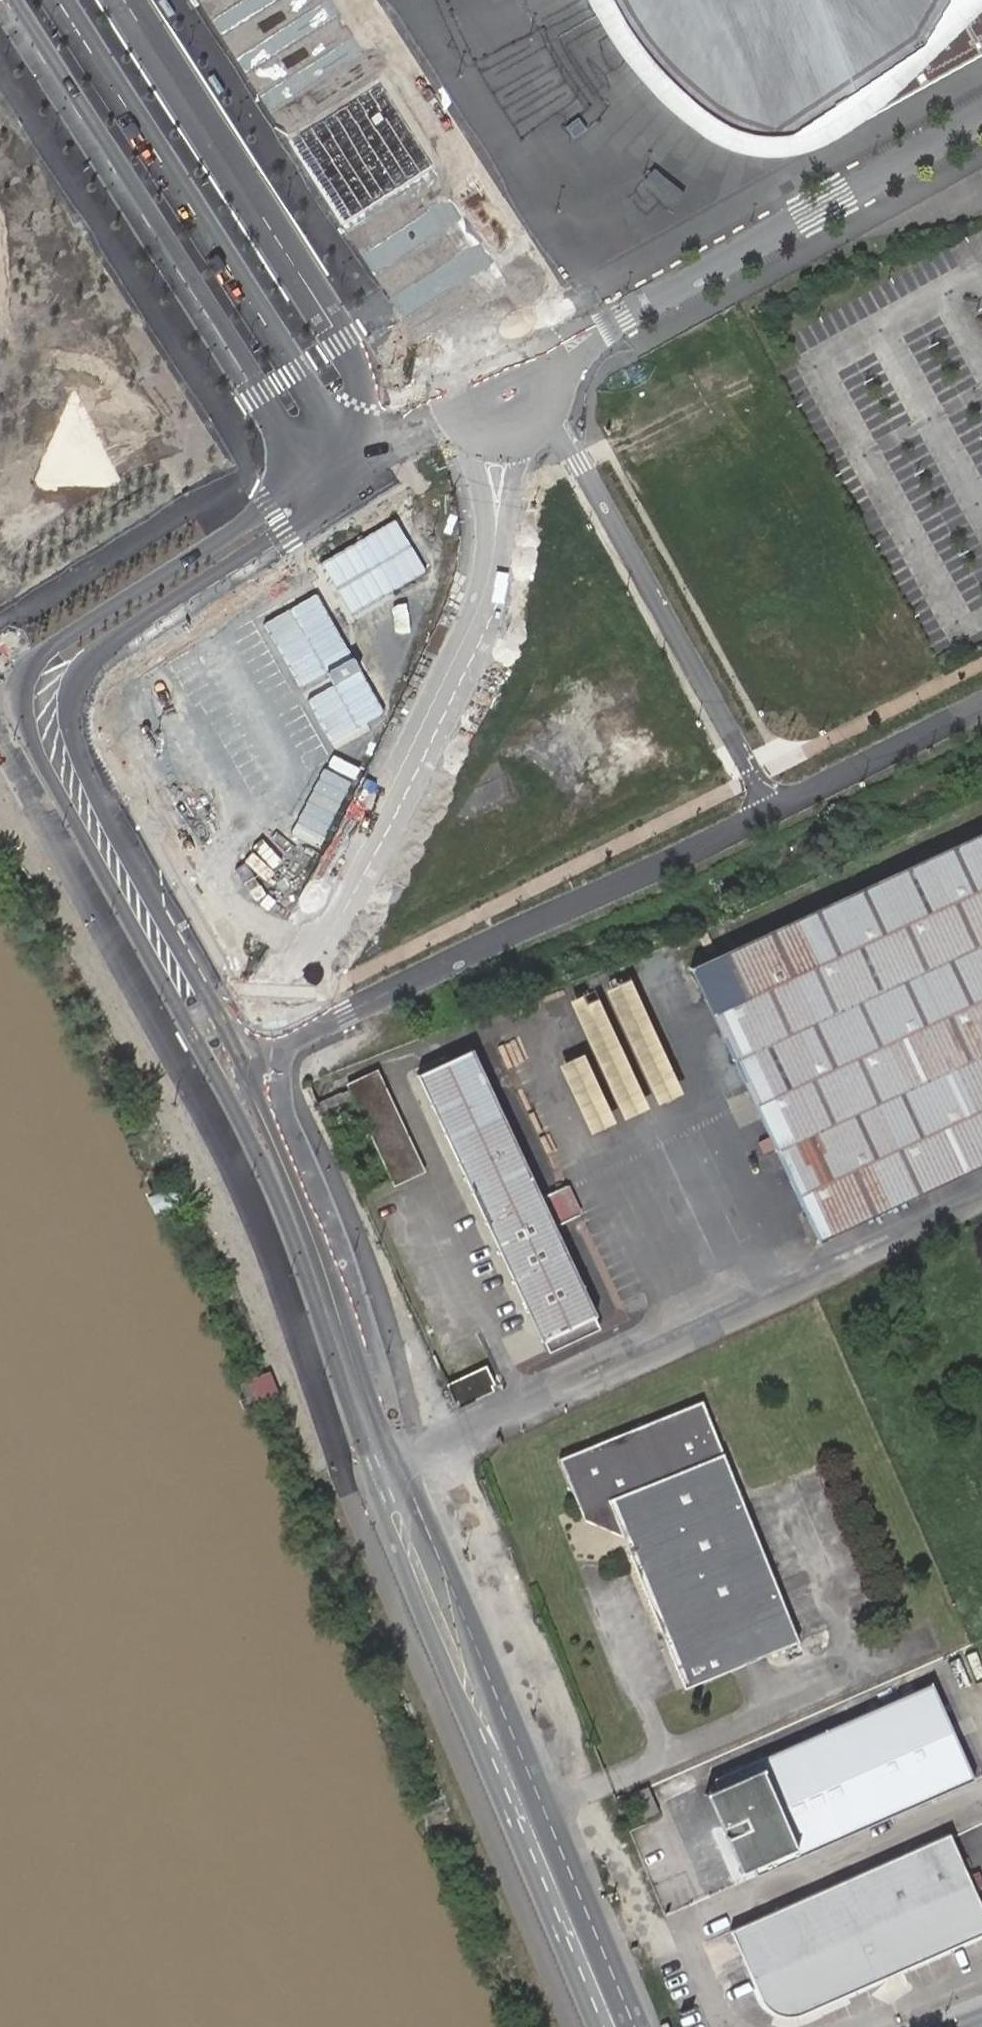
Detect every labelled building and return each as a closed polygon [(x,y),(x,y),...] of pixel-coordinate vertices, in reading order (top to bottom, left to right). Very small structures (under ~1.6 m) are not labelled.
[(646,32),(680,85),(704,112),(744,134),(786,140),(821,131),(947,62),(948,63),(981,44),(981,0),(630,0),(646,32)] [(405,511),(365,535),(379,559),(390,553),(405,579),(435,561),(405,511)] [(692,971),(822,1243),(981,1166),(981,832),(692,971)] [(625,980),(605,989),(657,1103),(676,1093),(625,980)] [(587,989),(566,999),(618,1112),(639,1102),(587,989)] [(468,1049),(412,1076),(539,1340),(541,1339),(548,1352),(599,1328),(592,1315),(596,1313),(552,1225),(540,1196),(468,1049)] [(579,1056),(558,1065),(588,1131),(609,1121),(579,1056)] [(374,1070),(346,1082),(393,1185),(421,1172),(374,1070)] [(569,1185),(540,1196),(552,1225),(580,1214),(569,1185)] [(487,1367),(448,1386),(456,1403),(495,1385),(487,1367)] [(622,1521),(629,1537),(685,1684),(798,1641),(708,1406),(565,1461),(585,1515),(600,1509),(622,1521)] [(585,1515),(629,1537),(622,1521),(600,1509),(585,1515)] [(735,1828),(749,1861),(754,1871),(971,1775),(929,1680),(711,1775),(715,1783),(730,1817),(719,1821),(724,1833),(735,1828)] [(736,1867),(749,1861),(735,1828),(724,1833),(719,1821),(730,1817),(715,1783),(702,1789),(736,1867)] [(945,1831),(727,1926),(758,1997),(763,2005),(769,2010),(776,2012),(783,2013),(793,2012),(981,1928),(981,1914),(945,1831)]
